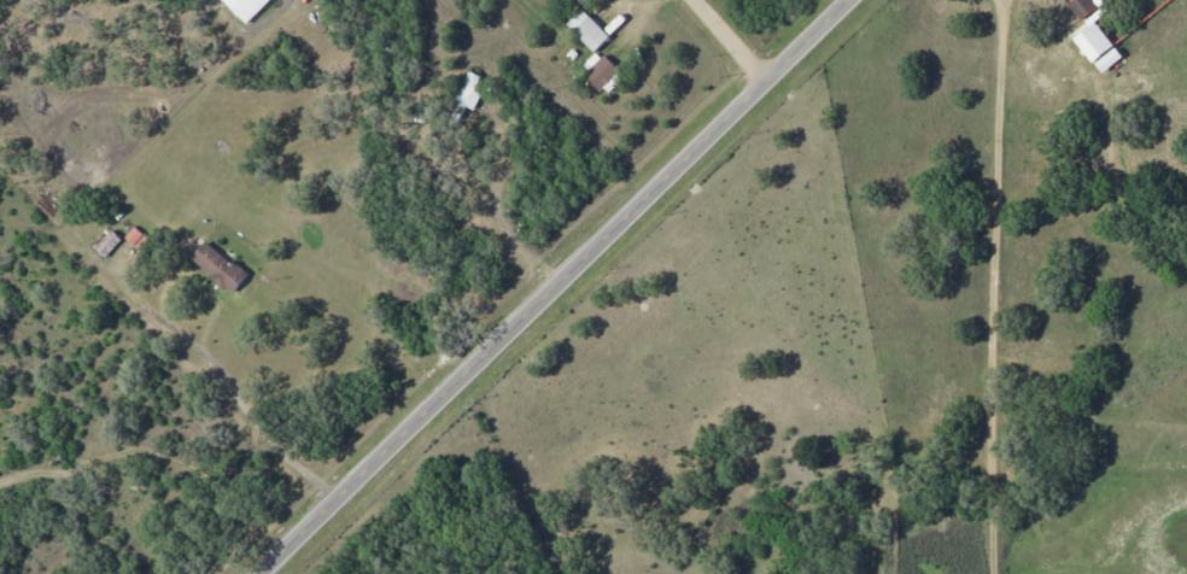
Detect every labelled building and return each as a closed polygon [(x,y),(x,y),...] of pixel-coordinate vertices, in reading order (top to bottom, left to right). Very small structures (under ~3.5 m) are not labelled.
[(232,7),(239,0),(273,0),(248,24),(232,7)] [(1094,0),(1067,0),(1084,20),(1100,7),(1094,0)] [(583,11),(609,39),(595,53),(568,24),(583,11)] [(601,53),(619,69),(598,90),(581,75),(601,53)] [(470,71),(481,77),(474,90),(483,95),(474,111),(467,106),(461,118),(448,111),(470,71)] [(97,249),(106,257),(122,238),(113,230),(97,249)] [(192,262),(236,294),(250,274),(207,242),(192,262)]
